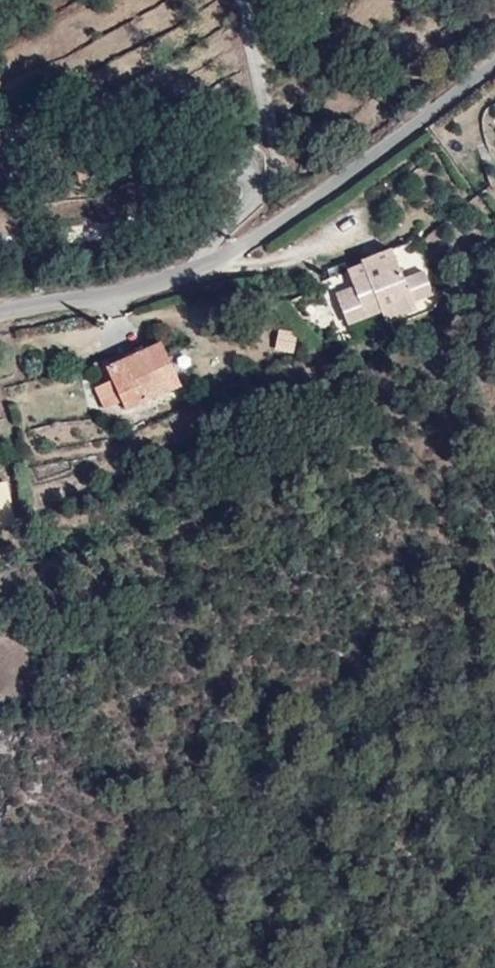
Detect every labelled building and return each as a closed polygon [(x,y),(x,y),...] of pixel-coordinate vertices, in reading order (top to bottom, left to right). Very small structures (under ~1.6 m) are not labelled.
[(354,284),(336,290),(345,319),(381,307),(387,319),(414,311),(411,298),(433,292),(426,269),(402,277),(394,252),(368,262),(369,267),(352,273),(354,284)] [(331,275),(336,290),(354,284),(352,273),(350,268),(331,275)] [(277,330),(274,349),(293,351),(295,333),(277,330)] [(179,393),(163,347),(106,364),(121,411),(179,393)]
